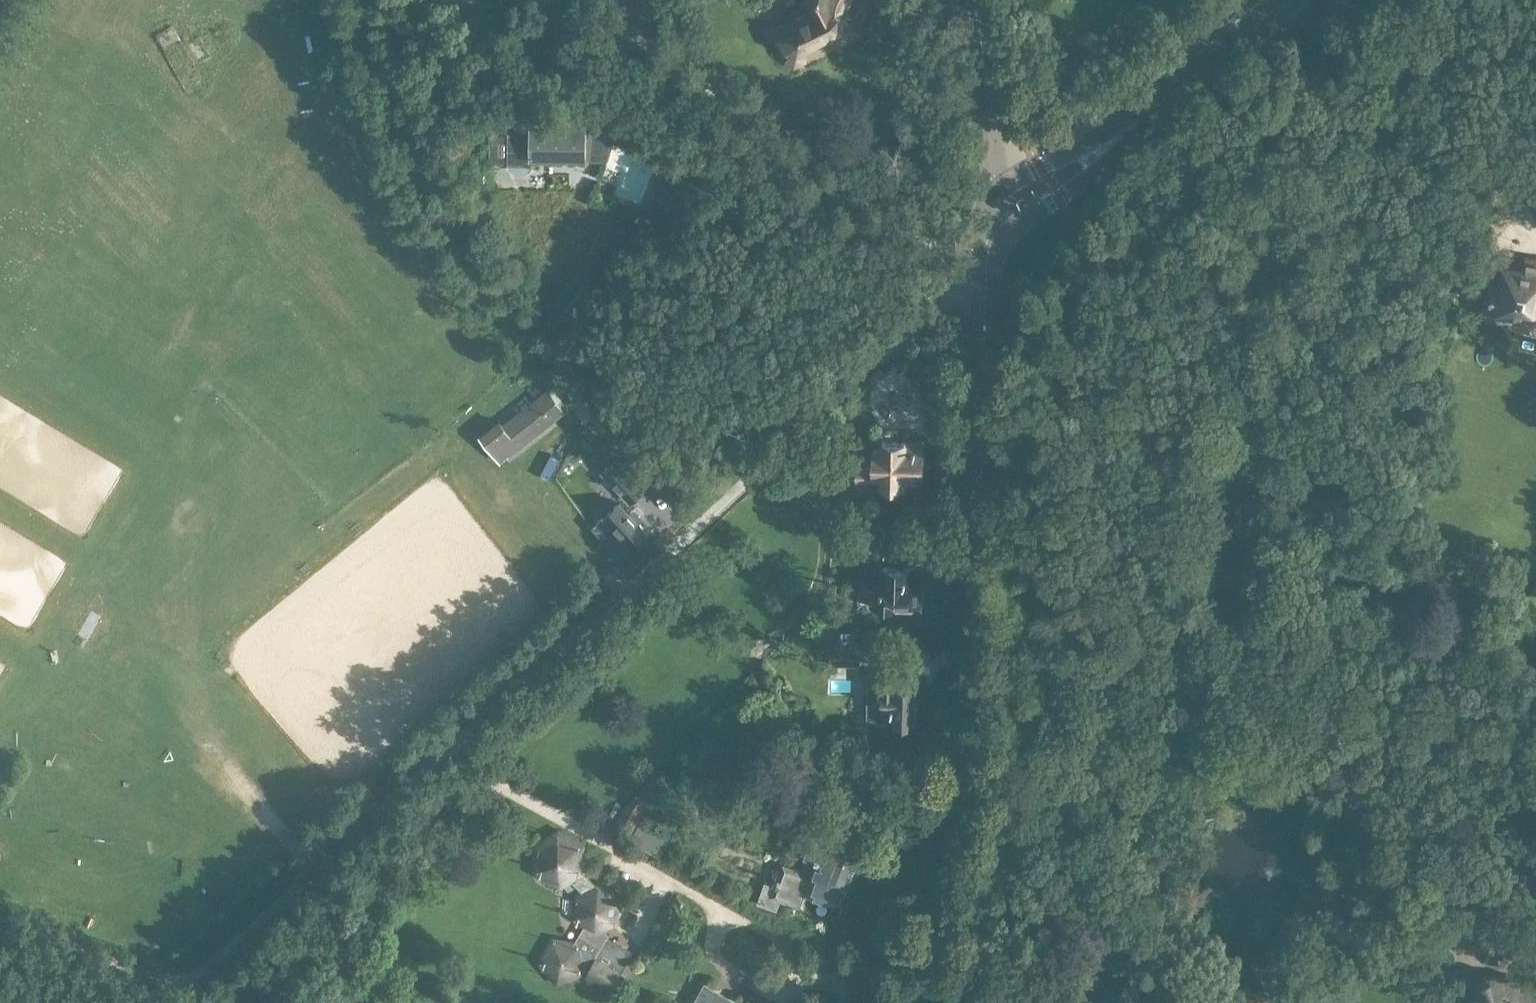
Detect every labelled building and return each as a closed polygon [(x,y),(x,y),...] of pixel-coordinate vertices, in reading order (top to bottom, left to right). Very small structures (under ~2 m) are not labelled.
[(768,31),(783,60),(794,67),(808,60),(808,46),(825,37),(834,37),(835,4),(842,0),(803,0),(801,1),(803,4),(785,14),(788,20),(768,31)] [(509,164),(533,164),(533,156),(585,157),(585,159),(606,163),(614,139),(586,133),(586,121),(544,120),(544,108),(509,108),(509,125),(516,125),(516,131),(509,131),(509,164)] [(898,177),(912,186),(920,175),(906,166),(898,177)] [(1526,255),(1523,268),(1504,265),(1501,284),(1493,282),(1489,308),(1516,313),(1515,318),(1535,321),(1535,257),(1526,255)] [(480,435),(501,462),(567,410),(548,388),(503,422),(501,418),(480,435)] [(856,481),(880,481),(880,487),(907,487),(907,480),(925,481),(926,442),(883,441),(882,449),(874,449),(874,465),(856,464),(856,481)] [(645,486),(617,457),(603,471),(630,500),(645,486)] [(620,501),(593,526),(606,540),(618,529),(633,544),(648,530),(620,501)] [(886,574),(876,573),(875,604),(922,606),(923,574),(918,574),(918,568),(887,567),(886,574)] [(91,612),(74,645),(95,656),(112,622),(91,612)] [(830,665),(886,666),(886,648),(830,646),(830,665)] [(882,723),(919,724),(920,701),(920,687),(900,686),(900,670),(882,669),(882,686),(870,686),(868,688),(867,719),(870,722),(882,723)] [(859,869),(855,867),(861,851),(840,843),(843,833),(824,826),(821,834),(813,831),(800,868),(783,862),(779,873),(777,872),(773,884),(765,881),(757,902),(777,909),(781,898),(804,907),(810,892),(834,901),(839,886),(847,889),(851,878),(856,880),(859,869)] [(559,833),(536,848),(537,876),(564,887),(580,878),(586,845),(559,833)] [(618,899),(617,898),(600,886),(598,887),(579,895),(579,896),(577,918),(578,919),(587,924),(575,945),(555,941),(543,961),(559,980),(579,971),(579,972),(589,977),(611,989),(630,952),(608,940),(603,927),(616,921),(617,919),(618,899)] [(1529,990),(1515,991),(1513,977),(1497,980),(1494,977),(1490,976),(1486,977),(1483,981),(1481,985),(1483,989),(1473,1001),(1475,1002),(1535,1002),(1535,991),(1529,990)] [(706,984),(695,1002),(739,1002),(706,984)]
